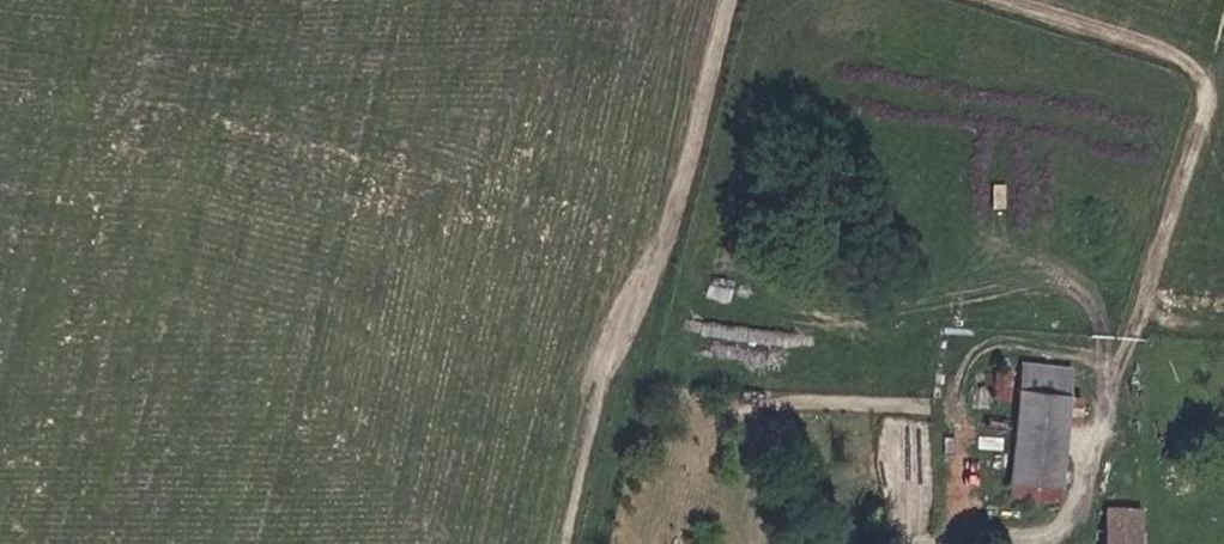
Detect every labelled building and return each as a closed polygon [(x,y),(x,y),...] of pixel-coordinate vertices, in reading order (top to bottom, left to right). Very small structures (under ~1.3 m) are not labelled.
[(1016,391),(1011,495),(1064,498),(1067,437),(1099,437),(1099,410),(1070,410),(1070,396),(1088,398),(1088,382),(1040,380),(1039,392),(1016,391)] [(1106,543),(1145,543),(1145,509),(1107,508),(1106,543)]
